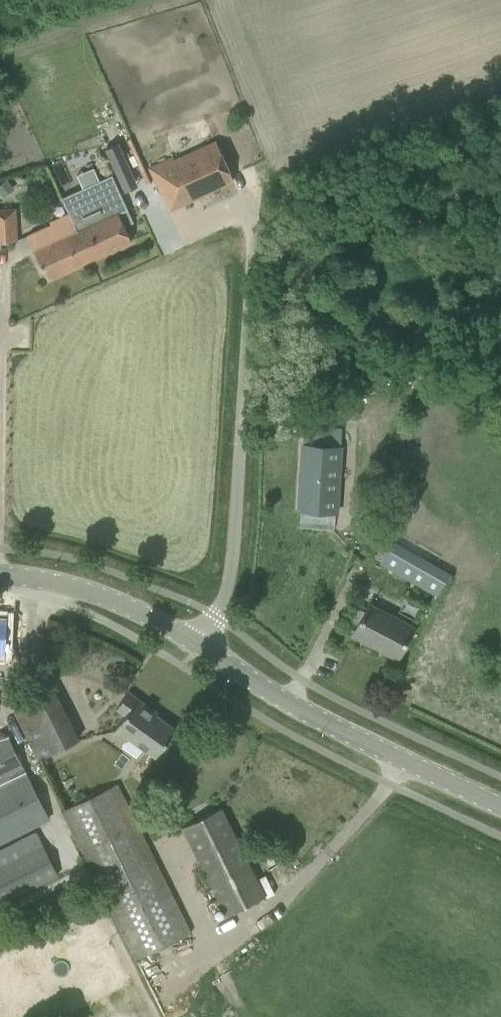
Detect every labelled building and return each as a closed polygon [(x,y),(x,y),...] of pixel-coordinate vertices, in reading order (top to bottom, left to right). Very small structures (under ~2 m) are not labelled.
[(173,158),(149,168),(161,193),(162,193),(170,211),(184,205),(213,191),(212,190),(233,180),(216,141),(174,160),(173,158)] [(50,225),(28,235),(35,250),(34,250),(39,261),(47,279),(131,241),(118,213),(127,209),(112,175),(61,198),(68,213),(49,222),(50,225)] [(0,185),(0,193),(3,197),(12,189),(5,181),(0,185)] [(17,239),(15,207),(0,208),(0,240),(17,239)] [(303,444),(298,510),(318,511),(336,513),(341,447),(303,444)] [(390,545),(380,563),(437,595),(449,574),(392,542),(390,545)] [(357,627),(353,635),(397,658),(412,629),(368,607),(365,612),(356,608),(349,622),(357,627)] [(15,712),(39,760),(78,740),(54,692),(15,712)] [(114,733),(125,741),(121,747),(136,757),(141,749),(154,758),(175,729),(148,709),(150,707),(128,692),(115,710),(125,717),(114,733)] [(47,819),(25,776),(21,768),(6,735),(0,738),(0,842),(47,819)] [(62,811),(138,960),(193,933),(117,783),(62,811)] [(180,828),(222,918),(247,905),(264,896),(221,809),(180,828)] [(57,877),(36,833),(0,850),(0,905),(57,877)]
